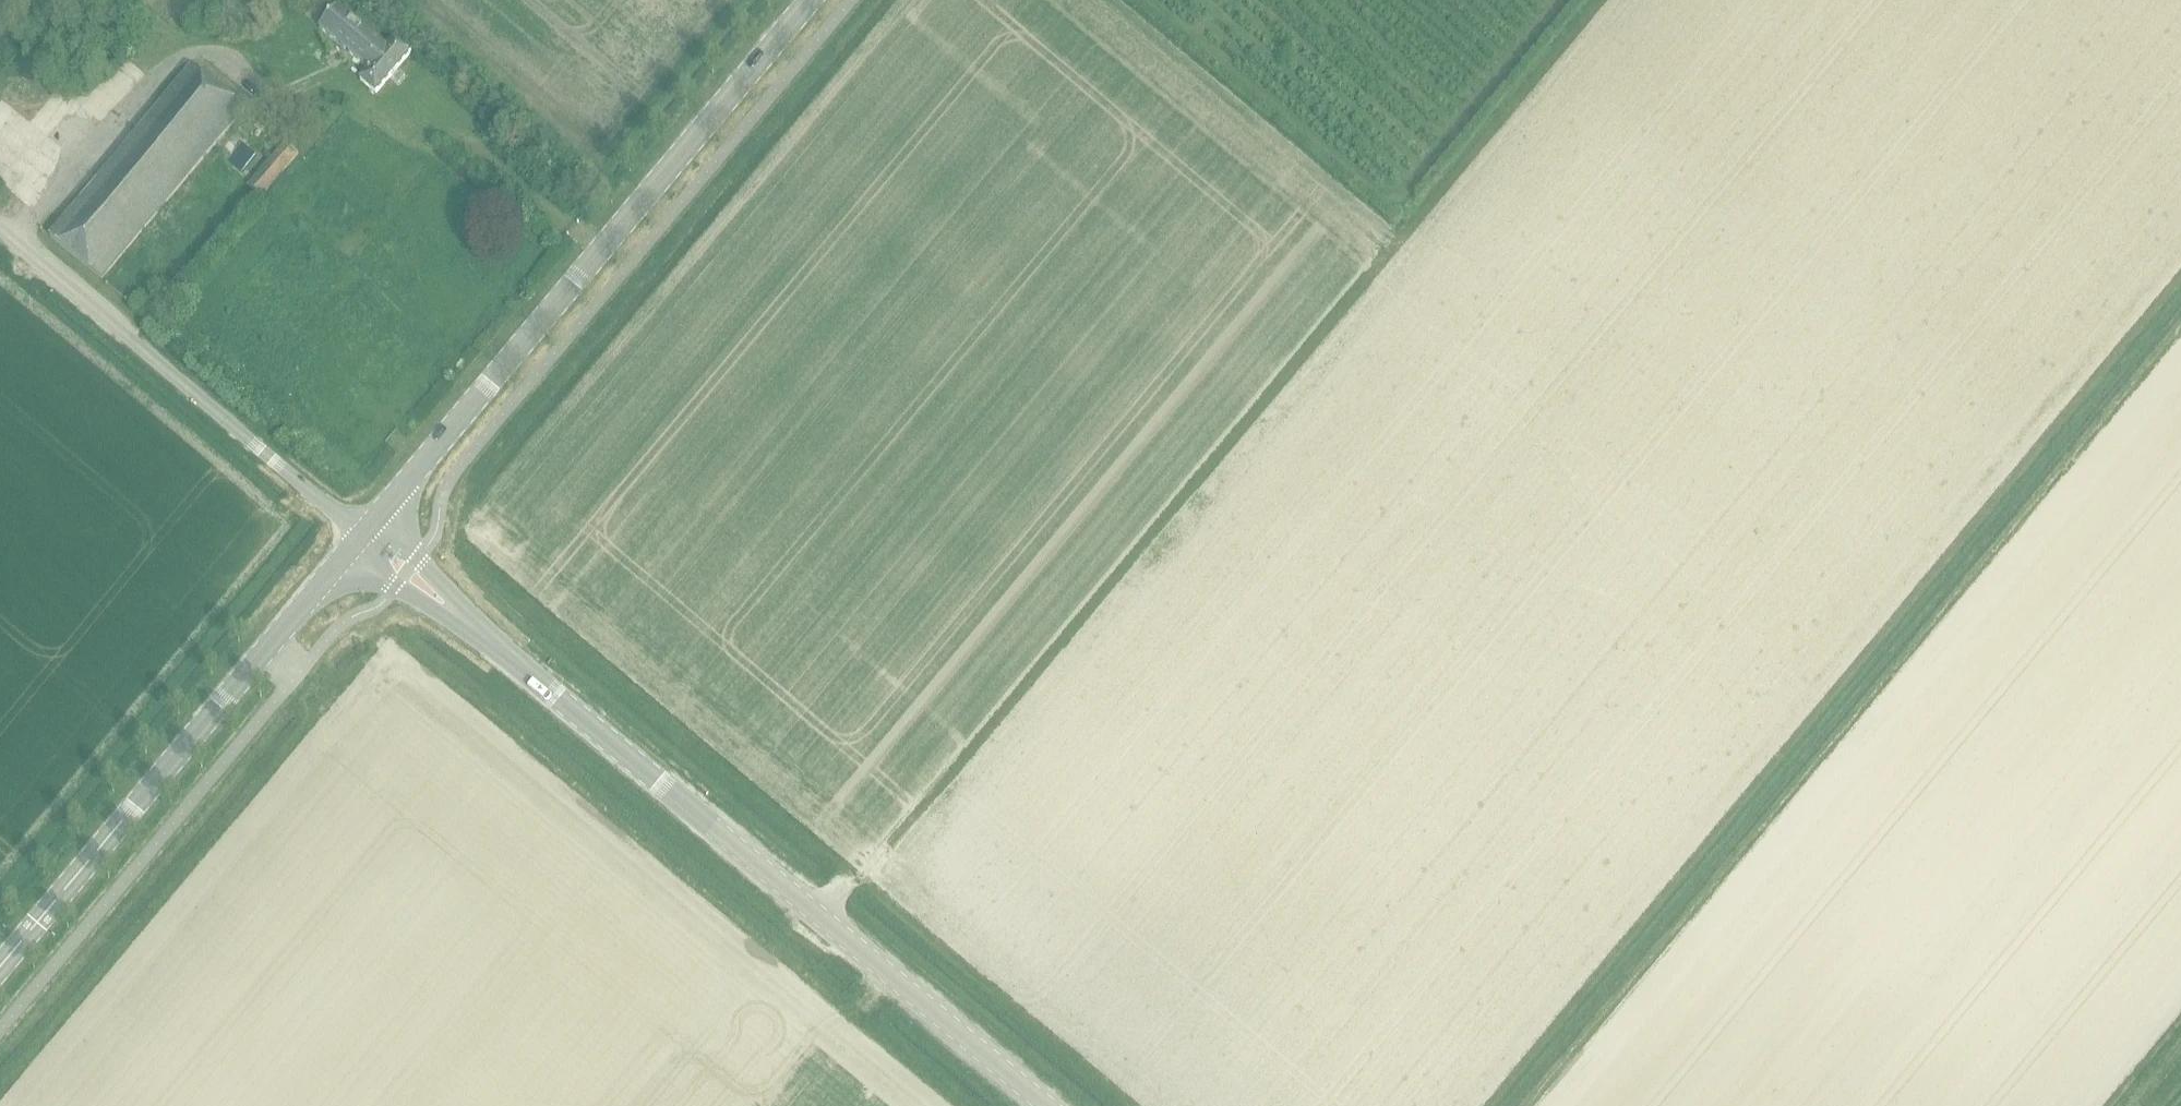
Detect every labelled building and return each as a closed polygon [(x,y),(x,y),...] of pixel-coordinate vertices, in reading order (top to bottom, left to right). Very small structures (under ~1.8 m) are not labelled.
[(385,48),(359,26),(335,5),(318,25),(368,68),(359,79),(375,93),(409,54),(392,39),(385,48)] [(100,278),(243,111),(192,67),(49,235),(100,278)] [(24,110),(36,124),(48,113),(47,111),(72,89),(62,77),(24,110)] [(262,198),(298,154),(283,142),(247,185),(262,198)]
